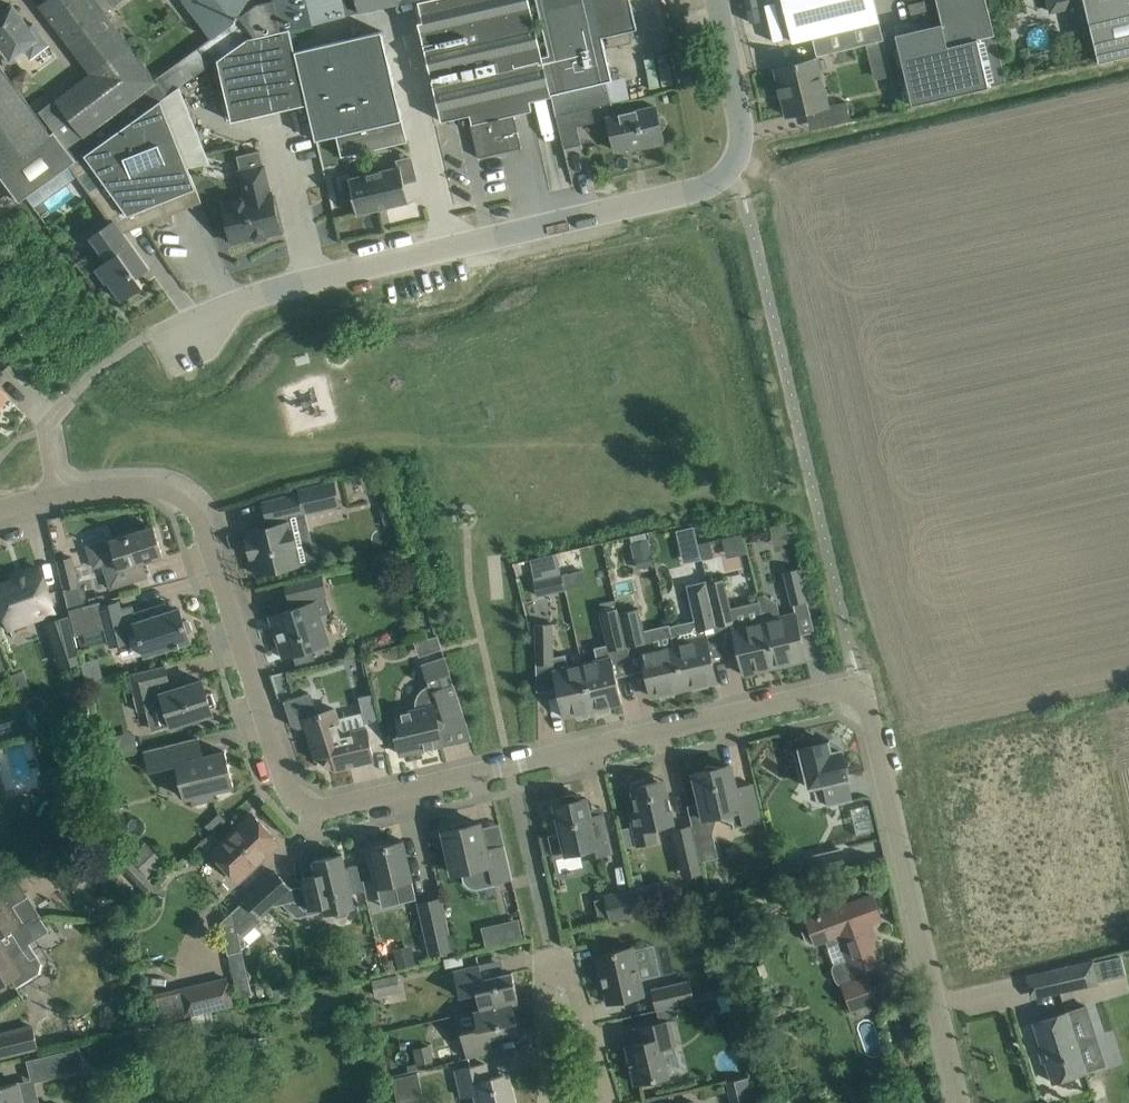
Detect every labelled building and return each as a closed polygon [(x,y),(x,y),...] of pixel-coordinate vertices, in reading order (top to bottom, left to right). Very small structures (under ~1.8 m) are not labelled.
[(95,0),(45,0),(38,5),(89,73),(54,99),(68,117),(52,129),(55,132),(76,161),(85,154),(161,100),(167,95),(95,0)] [(211,64),(248,37),(279,30),(256,0),(184,0),(212,37),(198,47),(211,64)] [(279,30),(290,28),(345,15),(342,0),(256,0),(279,30)] [(413,0),(343,0),(346,15),(413,0)] [(418,0),(423,20),(418,21),(442,121),(470,115),(471,122),(470,123),(478,157),(516,149),(513,139),(519,137),(514,114),(532,109),(530,100),(552,95),(556,115),(573,111),(610,102),(610,101),(605,81),(612,79),(602,36),(637,28),(630,0),(537,0),(549,53),(542,55),(529,0),(420,0),(418,0)] [(812,37),(817,55),(884,39),(874,0),(782,0),(793,41),(812,37)] [(942,22),(895,32),(912,104),(988,85),(1006,81),(1002,62),(998,47),(995,34),(987,0),(936,0),(942,22)] [(1049,14),(1067,10),(1065,0),(1046,0),(1049,14)] [(1099,61),(1128,54),(1128,0),(1084,0),(1099,61)] [(33,23),(29,27),(12,5),(6,10),(2,9),(0,10),(0,44),(11,58),(24,48),(28,54),(46,41),(33,23)] [(248,37),(211,64),(211,65),(218,61),(232,121),(307,104),(295,51),(290,28),(279,30),(248,37)] [(382,31),(295,51),(307,104),(316,140),(336,135),(341,157),(407,141),(382,31)] [(1004,45),(998,47),(1002,62),(1008,61),(1004,45)] [(775,68),(787,116),(828,106),(817,58),(775,68)] [(888,58),(870,63),(874,79),(892,75),(888,58)] [(0,66),(0,176),(19,202),(69,165),(76,161),(55,132),(52,134),(0,66)] [(202,202),(161,100),(85,154),(123,207),(128,203),(144,225),(156,220),(160,228),(172,223),(169,215),(202,202)] [(850,119),(846,101),(832,105),(837,122),(850,119)] [(661,130),(664,128),(665,125),(665,121),(664,118),(661,116),(657,115),(655,106),(607,117),(615,150),(642,144),(643,147),(664,142),(661,130)] [(573,111),(556,115),(564,148),(581,144),(573,111)] [(281,231),(272,192),(270,193),(260,150),(237,155),(247,198),(222,204),(231,243),(281,231)] [(76,161),(69,165),(95,201),(108,219),(123,207),(85,154),(76,161)] [(342,180),(346,199),(352,197),(356,214),(409,201),(403,179),(415,177),(411,158),(398,161),(399,167),(342,180)] [(107,260),(96,268),(107,282),(109,281),(123,300),(143,286),(137,277),(149,269),(113,220),(91,236),(107,260)] [(287,516),(341,504),(336,482),(300,490),(301,494),(264,503),(268,520),(269,520),(270,526),(247,531),(249,539),(247,539),(251,557),(253,556),(257,574),(298,565),(294,547),(296,546),(292,529),(290,529),(287,516)] [(789,522),(777,525),(779,530),(785,535),(792,534),(789,522)] [(153,526),(91,545),(88,550),(92,563),(98,566),(103,565),(111,588),(147,577),(143,563),(163,556),(153,526)] [(692,526),(674,530),(679,548),(696,543),(692,526)] [(749,553),(743,532),(729,536),(722,538),(727,558),(749,553)] [(647,538),(630,542),(635,568),(653,564),(647,538)] [(68,609),(69,609),(85,605),(84,601),(87,597),(85,591),(80,588),(72,557),(57,560),(64,589),(63,589),(68,609)] [(57,619),(39,567),(24,572),(25,576),(0,585),(0,602),(9,627),(45,614),(48,623),(57,619)] [(807,600),(800,568),(785,572),(792,604),(807,600)] [(321,574),(307,577),(285,582),(290,603),(291,603),(293,608),(270,616),(284,658),(329,644),(319,615),(331,612),(325,595),(326,594),(321,574)] [(562,575),(534,581),(534,597),(566,590),(562,575)] [(775,667),(758,595),(759,602),(730,609),(723,579),(708,582),(710,592),(717,626),(732,622),(744,674),(766,669),(765,665),(773,663),(774,667),(775,667)] [(716,681),(704,629),(717,626),(710,592),(708,582),(707,580),(686,585),(695,620),(670,626),(674,645),(684,688),(716,681)] [(806,660),(795,612),(780,615),(777,602),(764,594),(758,595),(775,667),(776,667),(775,662),(784,660),(785,665),(806,660)] [(85,605),(69,609),(70,615),(72,625),(75,635),(107,627),(101,607),(99,601),(85,605)] [(133,612),(131,607),(121,610),(118,602),(101,607),(107,627),(112,645),(130,640),(128,635),(139,632),(145,654),(153,652),(175,645),(175,648),(180,646),(180,644),(190,641),(180,608),(169,611),(166,601),(133,612)] [(597,660),(582,663),(593,709),(622,702),(610,650),(626,647),(619,613),(617,608),(600,612),(607,644),(594,647),(597,660)] [(639,608),(619,613),(626,647),(639,644),(651,696),(684,688),(674,645),(653,650),(649,633),(645,634),(639,608)] [(72,625),(70,615),(57,619),(48,623),(63,666),(80,660),(77,650),(78,650),(72,625)] [(593,709),(582,663),(568,666),(565,654),(554,656),(553,623),(535,624),(536,664),(552,663),(554,670),(553,670),(563,716),(593,709)] [(442,648),(437,635),(414,640),(419,656),(442,648)] [(445,656),(423,663),(421,664),(427,681),(429,685),(425,687),(421,690),(417,694),(415,699),(415,704),(415,709),(396,714),(401,733),(395,734),(400,754),(443,744),(438,723),(464,714),(445,656)] [(129,674),(138,711),(148,708),(153,728),(171,723),(172,726),(213,713),(211,708),(217,706),(212,691),(207,693),(202,680),(170,690),(168,682),(169,682),(165,665),(129,674)] [(335,707),(316,713),(309,692),(284,700),(291,725),(298,728),(306,726),(316,757),(335,768),(374,760),(367,728),(340,734),(337,724),(340,723),(335,707)] [(22,715),(0,722),(0,742),(28,733),(22,715)] [(133,731),(100,739),(104,757),(137,749),(133,731)] [(199,737),(177,742),(144,750),(149,771),(164,768),(168,786),(181,783),(185,797),(191,796),(193,803),(214,798),(212,791),(234,785),(225,751),(203,756),(199,737)] [(797,755),(801,774),(806,773),(809,787),(823,784),(829,806),(830,805),(826,788),(843,784),(842,779),(848,778),(841,749),(836,751),(830,747),(828,742),(800,748),(801,754),(797,755)] [(760,822),(751,782),(735,786),(730,764),(694,773),(704,818),(718,815),(721,817),(723,818),(728,819),(732,820),(734,828),(760,822)] [(634,833),(637,844),(651,841),(648,828),(674,822),(671,808),(664,779),(647,783),(645,778),(630,782),(636,809),(629,811),(633,826),(634,833)] [(548,834),(555,864),(611,851),(608,835),(602,813),(591,816),(587,797),(554,805),(561,831),(548,834)] [(253,813),(236,828),(212,851),(239,881),(280,843),(253,813)] [(443,831),(448,853),(453,873),(462,871),(464,880),(465,882),(468,885),(472,888),(477,888),(493,884),(513,879),(504,844),(486,848),(480,822),(443,831)] [(692,825),(673,830),(680,863),(698,859),(701,870),(698,871),(698,872),(703,871),(692,825)] [(633,826),(620,829),(625,847),(637,844),(634,833),(633,826)] [(368,848),(373,870),(377,887),(395,883),(400,903),(416,899),(412,879),(404,840),(368,848)] [(842,849),(808,857),(812,874),(846,866),(842,849)] [(233,911),(220,922),(228,954),(243,951),(242,949),(245,946),(243,936),(262,919),(260,916),(271,906),(283,903),(295,900),(305,909),(323,905),(325,911),(325,913),(332,912),(333,915),(337,918),(347,916),(350,912),(349,908),(355,906),(347,876),(342,854),(313,861),(316,871),(306,873),(307,876),(302,877),(304,885),(291,888),(276,871),(259,886),(245,900),(233,911)] [(790,860),(778,862),(782,877),(797,874),(795,863),(790,860)] [(640,874),(632,876),(634,888),(639,907),(670,900),(665,881),(643,886),(640,874)] [(24,922),(30,918),(33,923),(42,917),(29,896),(28,897),(16,878),(0,882),(0,937),(24,922)] [(363,881),(356,882),(360,901),(367,899),(363,881)] [(606,897),(594,900),(599,919),(610,917),(611,919),(639,913),(634,889),(605,895),(606,897)] [(866,976),(868,976),(864,966),(880,961),(870,932),(875,930),(872,921),(881,918),(873,894),(805,918),(805,920),(802,922),(801,928),(805,939),(810,943),(814,943),(814,945),(826,941),(828,947),(838,943),(844,960),(834,963),(832,968),(832,971),(835,980),(838,983),(841,985),(866,976)] [(417,904),(429,954),(453,948),(442,898),(417,904)] [(518,918),(502,921),(507,941),(523,937),(518,918)] [(0,937),(0,986),(12,979),(16,986),(39,972),(41,963),(26,940),(32,936),(24,922),(0,937)] [(633,947),(618,950),(596,955),(607,1003),(644,994),(633,947)] [(422,963),(418,948),(401,952),(404,966),(422,963)] [(243,951),(228,954),(238,997),(253,993),(243,951)] [(1106,958),(1094,961),(1099,982),(1100,982),(1097,971),(1109,969),(1106,958)] [(1099,982),(1094,961),(1052,970),(1057,991),(1081,986),(1099,982)] [(477,992),(481,1009),(512,1002),(519,1001),(512,972),(483,978),(480,964),(454,970),(460,996),(477,992)] [(877,1001),(868,976),(841,985),(851,1010),(877,1001)] [(227,978),(183,988),(189,1014),(233,1004),(227,978)] [(673,1006),(694,1001),(717,996),(721,1013),(732,1011),(727,986),(693,993),(689,979),(652,988),(657,1010),(673,1006)] [(512,1002),(481,1009),(474,1010),(478,1028),(461,1031),(467,1058),(493,1052),(490,1037),(519,1030),(512,1002)] [(669,1075),(663,1047),(676,1044),(670,1020),(676,1019),(673,1006),(657,1010),(660,1022),(642,1027),(645,1041),(626,1045),(635,1083),(669,1075)] [(1087,1071),(1068,1011),(1034,1022),(1053,1082),(1087,1071)] [(33,1026),(0,1034),(0,1056),(38,1047),(33,1026)] [(28,1061),(33,1081),(84,1070),(80,1050),(28,1061)] [(509,1073),(485,1079),(482,1065),(485,1065),(484,1063),(455,1070),(461,1096),(468,1095),(469,1102),(515,1102),(509,1073)] [(893,1064),(883,1067),(887,1082),(897,1079),(893,1064)] [(418,1072),(393,1077),(395,1090),(421,1084),(418,1072)] [(747,1076),(730,1081),(737,1102),(756,1102),(747,1076)] [(18,1082),(0,1086),(0,1102),(23,1102),(18,1082)]
